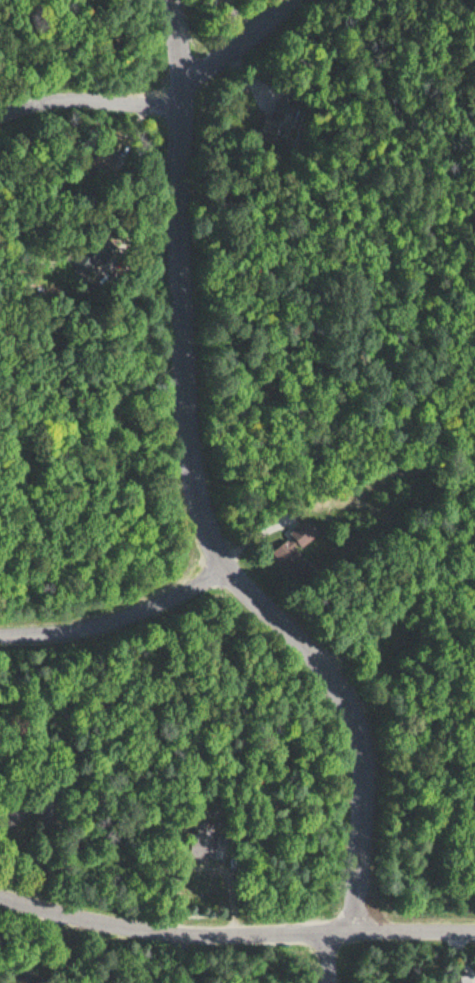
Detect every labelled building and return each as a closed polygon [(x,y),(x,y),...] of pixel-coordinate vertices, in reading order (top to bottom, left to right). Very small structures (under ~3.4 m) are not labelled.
[(284,138),(293,107),(268,99),(258,131),(284,138)] [(80,166),(99,177),(110,157),(91,146),(80,166)] [(71,265),(85,272),(91,258),(77,252),(71,265)] [(319,534),(309,520),(269,549),(292,580),(310,567),(297,550),(319,534)] [(211,836),(193,836),(193,857),(211,857),(211,836)] [(451,982),(473,982),(471,974),(450,976),(451,982)]
